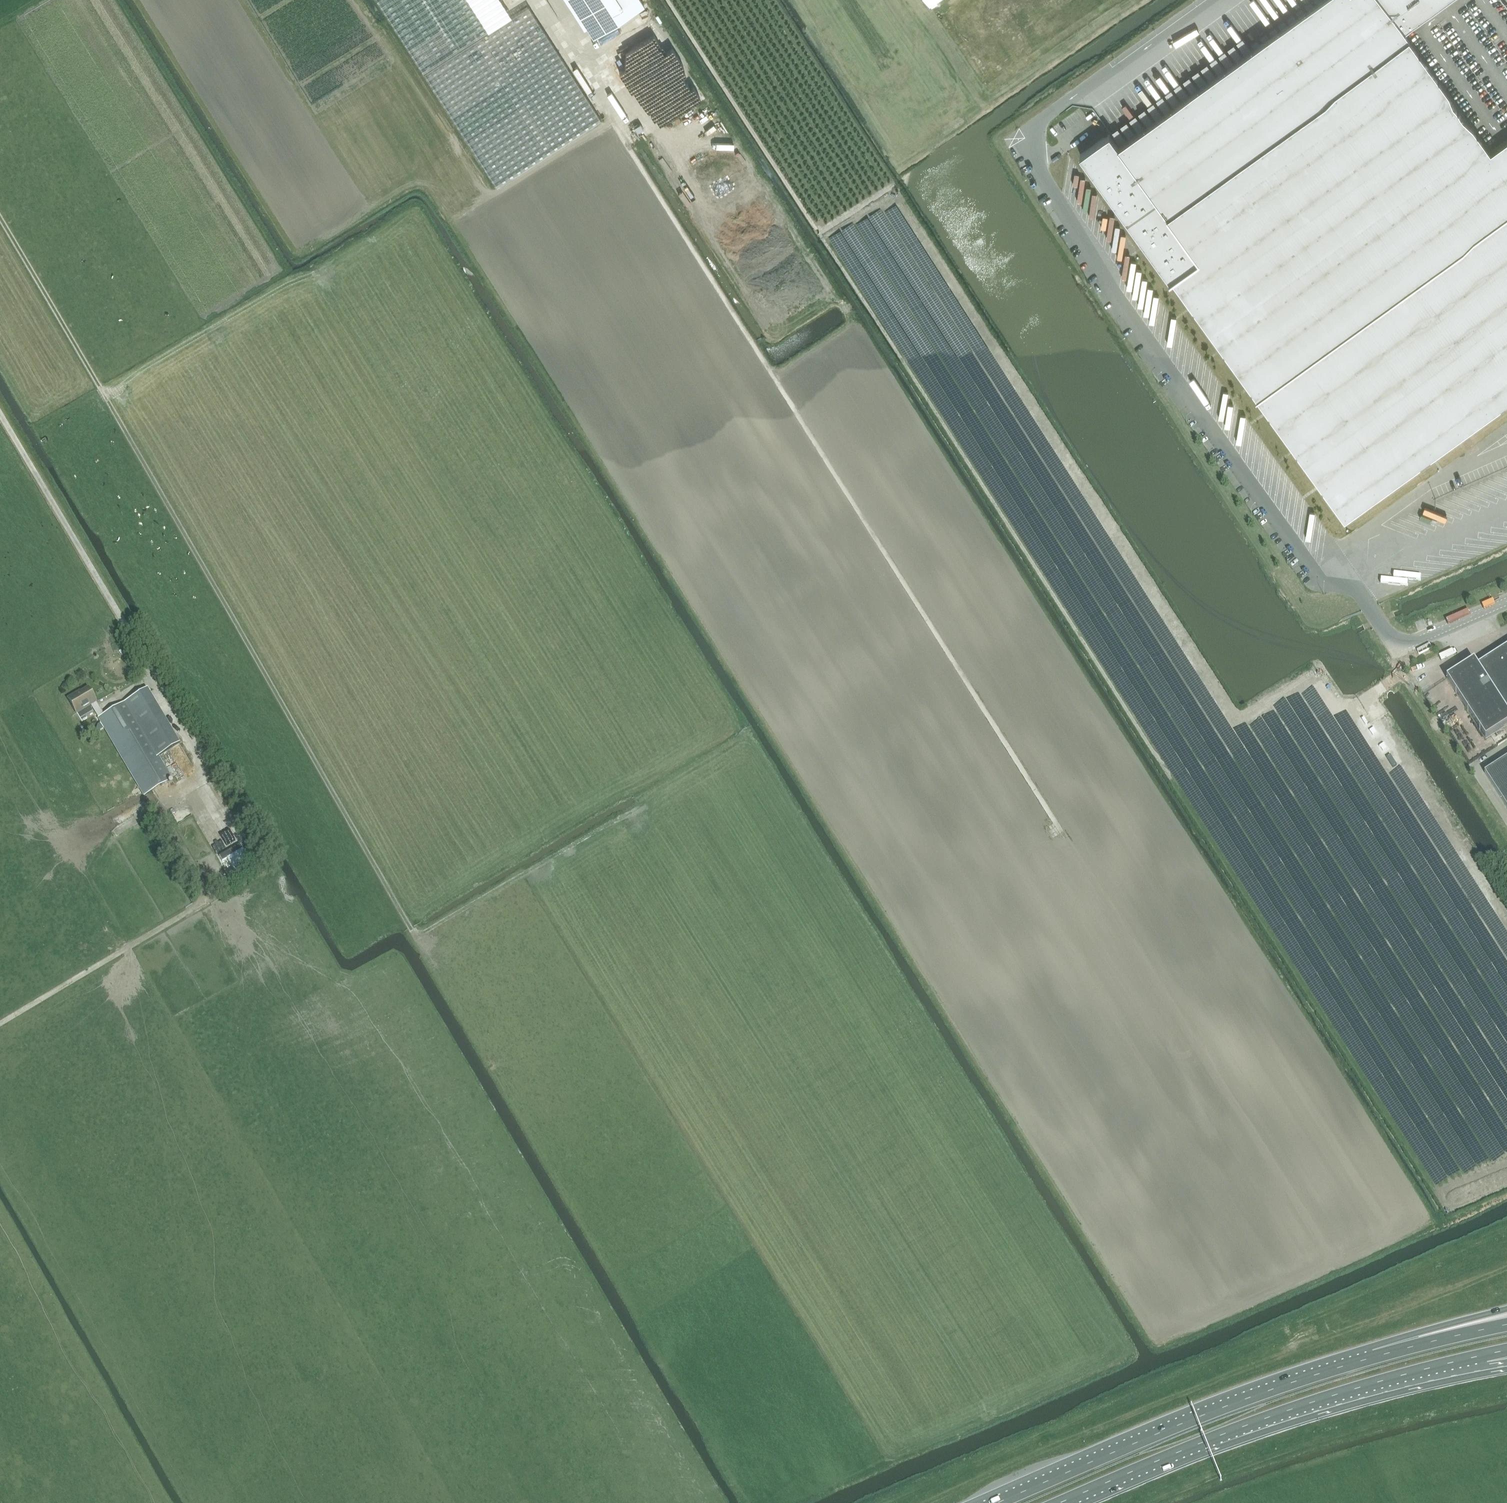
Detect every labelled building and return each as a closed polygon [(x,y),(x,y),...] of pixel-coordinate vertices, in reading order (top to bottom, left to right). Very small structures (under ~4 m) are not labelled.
[(424,74),(489,32),(468,0),(376,0),(424,74)] [(593,36),(644,4),(641,0),(570,0),(593,36)] [(1080,155),(1170,279),(1172,277),(1321,484),(1344,516),(1506,398),(1506,7),(1502,0),(1321,0),(1119,145),(1110,133),(1095,144),(1080,155)] [(489,32),(424,74),(496,188),(601,121),(528,7),(489,32)] [(580,41),(575,45),(582,54),(588,50),(580,41)] [(1106,249),(1118,269),(1124,266),(1112,246),(1106,249)] [(1124,250),(1127,254),(1135,250),(1132,246),(1124,250)] [(1148,313),(1155,310),(1144,286),(1137,290),(1148,313)] [(1197,363),(1191,367),(1207,389),(1213,385),(1197,363)] [(1226,403),(1220,407),(1233,427),(1240,423),(1226,403)] [(1447,679),(1485,739),(1506,725),(1506,647),(1478,666),(1474,661),(1447,679)] [(1410,667),(1398,671),(1403,685),(1415,681),(1410,667)] [(76,694),(68,699),(77,713),(91,705),(98,718),(97,718),(112,742),(122,760),(143,796),(172,779),(159,756),(180,744),(147,689),(103,715),(96,702),(88,688),(76,695),(76,694)] [(182,771),(189,767),(185,757),(177,760),(182,771)] [(1485,773),(1506,807),(1506,758),(1485,773)]
